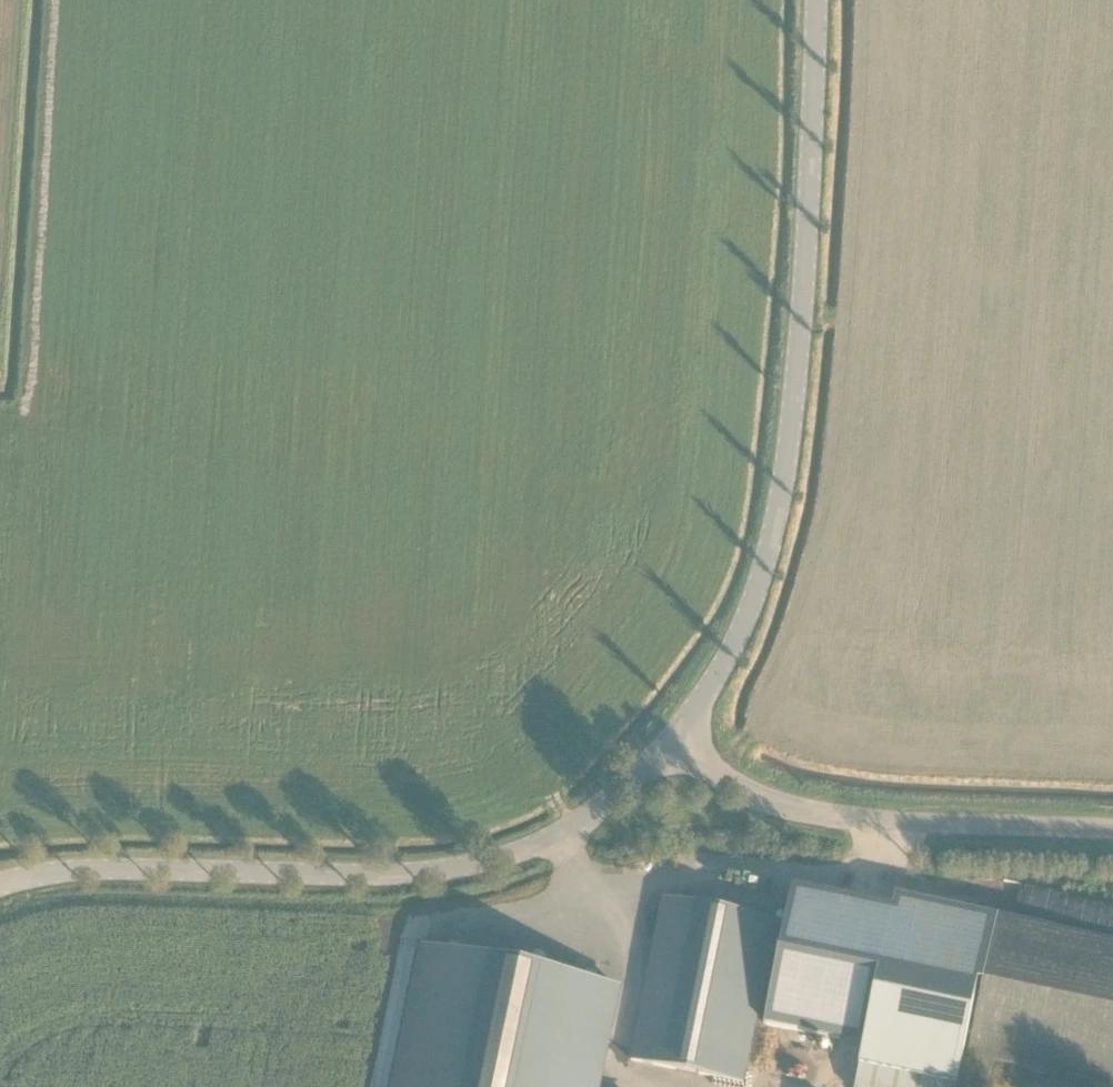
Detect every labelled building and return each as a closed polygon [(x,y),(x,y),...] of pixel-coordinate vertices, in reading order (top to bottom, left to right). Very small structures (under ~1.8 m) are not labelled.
[(659,799),(674,797),(672,787),(657,789),(659,799)] [(999,914),(896,893),(893,906),(793,886),(764,1024),(864,1045),(855,1086),(957,1086),(977,992),(982,994),(969,1058),(1103,1086),(1112,1086),(1112,939),(999,914)] [(777,921),(664,897),(631,1061),(744,1084),(777,921)] [(617,987),(426,947),(397,1086),(596,1086),(617,987)]
